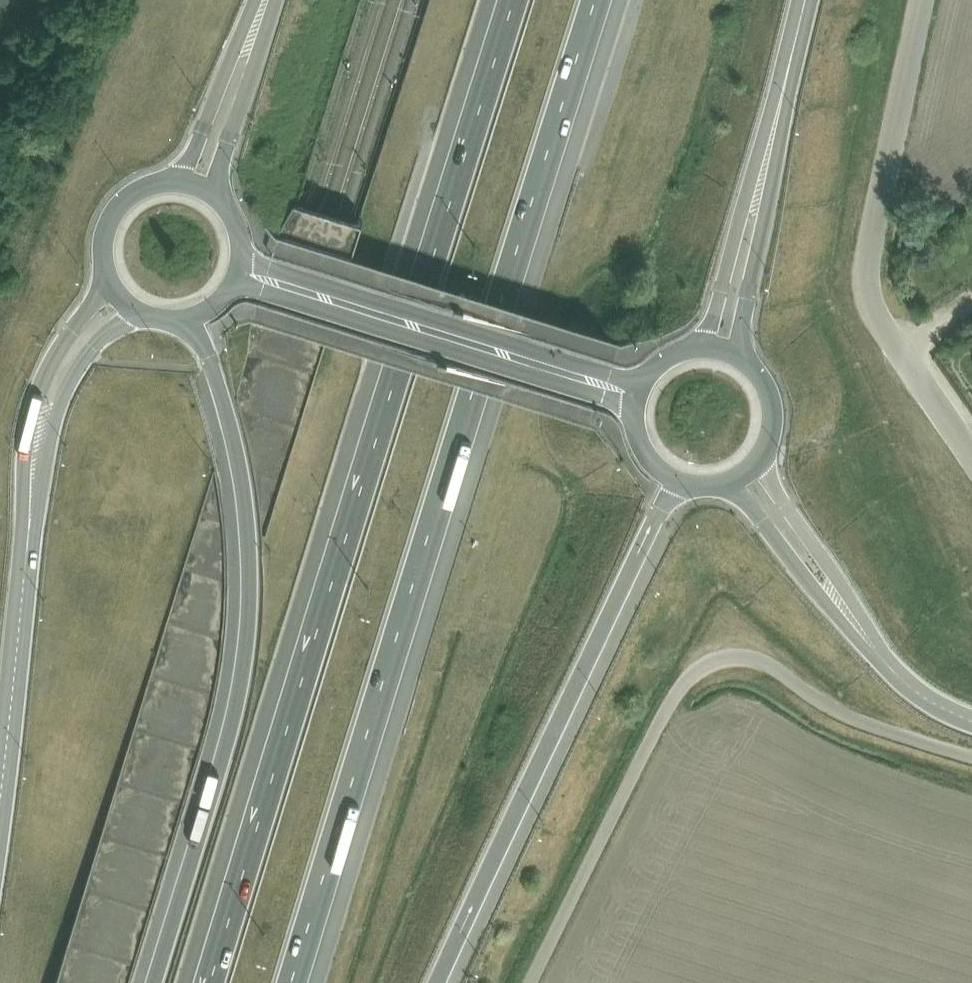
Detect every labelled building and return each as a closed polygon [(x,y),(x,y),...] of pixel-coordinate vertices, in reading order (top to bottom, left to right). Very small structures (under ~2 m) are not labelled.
[(204,727),(265,526),(334,308),(341,285),(347,264),(358,229),(363,214),(357,212),(339,206),(321,201),(295,193),(276,224),(251,307),(247,340),(237,381),(215,452),(53,982),(125,982),(204,727)]
